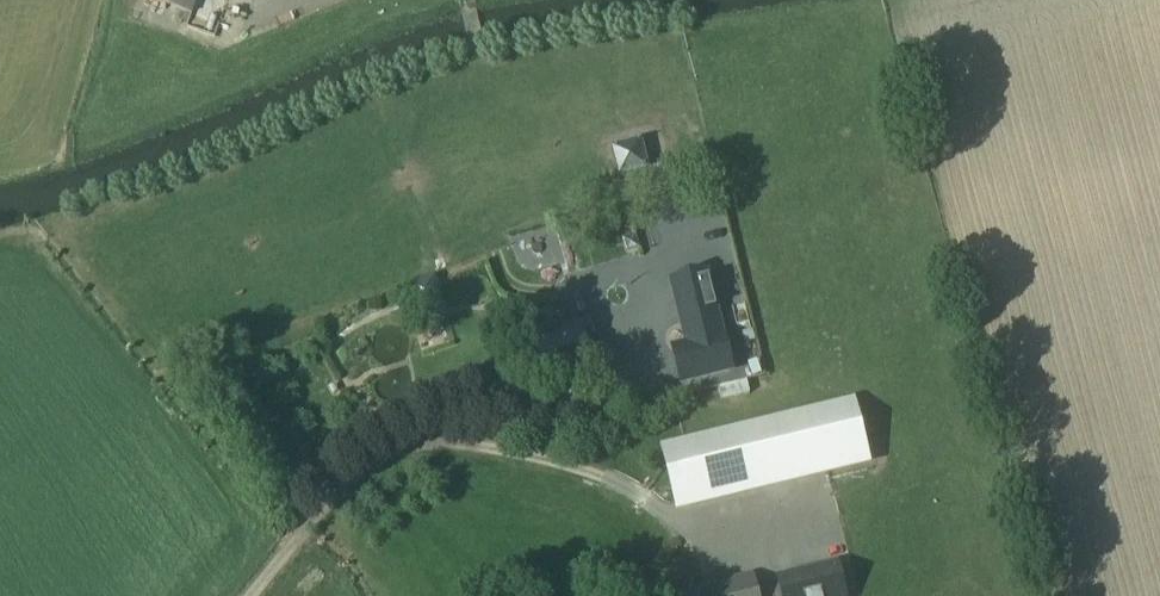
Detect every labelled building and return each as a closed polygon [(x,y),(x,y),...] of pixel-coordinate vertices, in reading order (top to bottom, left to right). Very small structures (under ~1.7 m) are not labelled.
[(193,15),(198,0),(152,0),(193,15)] [(647,160),(640,137),(618,144),(625,167),(647,160)] [(542,219),(505,223),(512,282),(549,277),(542,219)] [(673,350),(682,383),(729,371),(705,275),(672,284),(687,346),(673,350)] [(439,308),(433,290),(415,296),(421,314),(439,308)] [(704,392),(706,404),(736,399),(734,386),(704,392)] [(855,399),(663,446),(677,505),(869,458),(855,399)] [(783,595),(847,595),(838,563),(779,577),(780,585),(783,595)] [(685,595),(759,595),(758,590),(754,575),(737,579),(738,583),(685,595)] [(758,590),(759,595),(783,595),(780,585),(758,590)]
